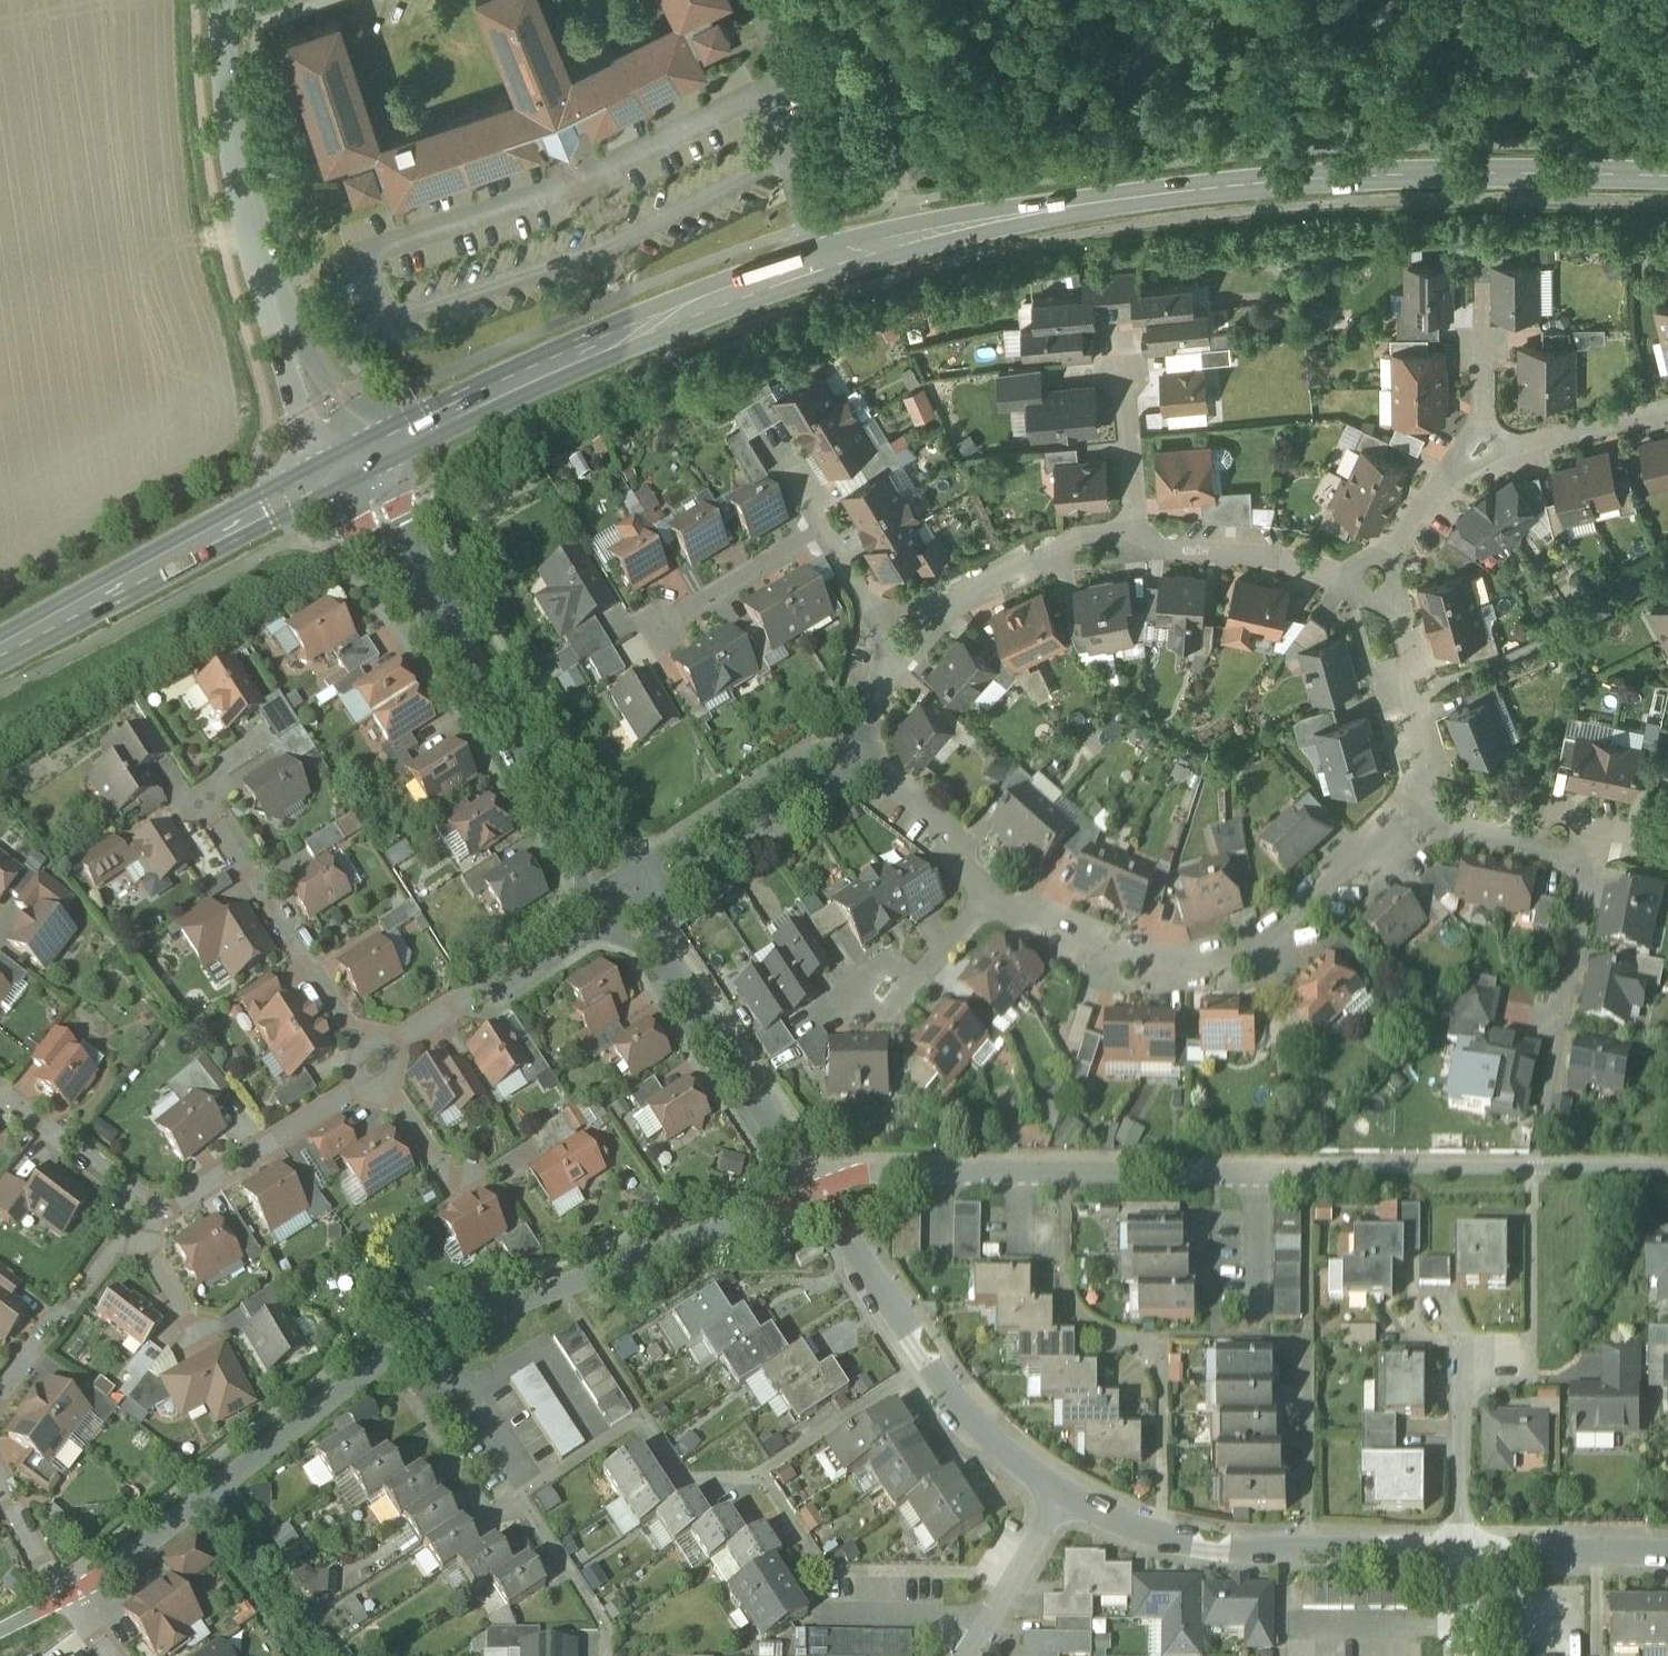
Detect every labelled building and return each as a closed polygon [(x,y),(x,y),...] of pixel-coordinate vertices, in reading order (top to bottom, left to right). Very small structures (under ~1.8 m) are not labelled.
[(278,41),(321,170),(340,163),(350,201),(388,187),(392,205),(544,151),(539,143),(561,134),(585,126),(587,133),(714,70),(705,52),(735,37),(722,9),(731,0),(664,0),(676,24),(567,72),(538,0),(472,0),(512,94),(378,140),(339,19),(278,41)] [(1496,248),(1473,248),(1473,279),(1495,279),(1495,267),(1496,267),(1496,248)] [(1496,267),(1495,267),(1495,279),(1495,315),(1538,315),(1538,266),(1496,267)] [(1451,268),(1408,268),(1409,316),(1398,316),(1398,339),(1422,339),(1440,339),(1440,317),(1451,317),(1451,268)] [(1141,273),(1112,275),(1114,301),(1134,299),(1133,291),(1143,290),(1141,273)] [(1112,275),(1083,278),(1084,295),(1094,294),(1095,303),(1114,301),(1112,275)] [(1143,290),(1133,291),(1134,299),(1135,317),(1209,310),(1209,309),(1196,310),(1194,285),(1143,290)] [(1084,295),(1033,300),(1036,325),(1036,326),(1083,322),(1084,322),(1097,321),(1095,303),(1094,294),(1084,295)] [(1658,310),(1667,352),(1667,308),(1658,310)] [(1209,310),(1135,317),(1148,316),(1150,334),(1151,341),(1174,339),(1212,335),(1209,310)] [(1083,322),(1036,326),(1036,325),(1023,327),(1025,353),(1063,350),(1086,348),(1085,340),(1084,322),(1083,322)] [(1573,329),(1542,329),(1542,348),(1573,348),(1573,329)] [(1174,339),(1151,341),(1150,334),(1143,335),(1145,355),(1175,352),(1174,339)] [(1086,348),(1063,350),(1064,363),(1094,360),(1092,339),(1085,340),(1086,348)] [(1398,339),(1391,339),(1391,355),(1396,355),(1396,353),(1422,353),(1422,339),(1398,339)] [(1230,347),(1202,350),(1203,366),(1232,363),(1230,347)] [(1542,348),(1522,348),(1522,400),(1573,399),(1573,348),(1542,348)] [(1422,353),(1396,353),(1396,355),(1400,355),(1400,368),(1396,368),(1396,387),(1443,386),(1442,353),(1422,353)] [(1391,355),(1383,355),(1384,387),(1396,387),(1396,368),(1400,368),(1400,355),(1396,355),(1391,355)] [(1039,368),(1000,373),(1003,407),(1032,404),(1031,393),(1041,392),(1039,368)] [(1204,371),(1163,375),(1166,411),(1207,407),(1204,371)] [(780,401),(779,402),(787,416),(794,428),(802,424),(802,423),(836,402),(821,377),(780,401)] [(903,394),(914,422),(936,413),(925,385),(903,394)] [(1443,386),(1396,387),(1397,421),(1443,420),(1443,386)] [(1041,392),(1031,393),(1032,404),(1035,437),(1060,435),(1063,437),(1077,436),(1080,433),(1097,431),(1095,413),(1098,411),(1097,403),(1094,401),(1093,387),(1041,392)] [(780,401),(773,390),(757,400),(772,425),(787,416),(779,402),(780,401)] [(836,402),(802,423),(802,424),(817,448),(859,423),(843,397),(836,402)] [(772,425),(757,400),(746,406),(761,431),(772,425)] [(761,431),(746,406),(734,414),(747,435),(749,438),(761,431)] [(859,423),(817,448),(833,474),(874,449),(859,423)] [(1426,439),(1397,426),(1390,441),(1419,454),(1426,439)] [(1390,441),(1364,429),(1356,448),(1362,451),(1363,449),(1383,458),(1390,441)] [(749,438),(747,435),(731,444),(754,482),(770,473),(749,438)] [(1646,444),(1656,486),(1667,483),(1667,439),(1646,444)] [(909,444),(897,451),(904,464),(916,456),(909,444)] [(1078,447),(1045,450),(1046,470),(1058,469),(1057,467),(1079,465),(1078,447)] [(1210,449),(1158,453),(1162,501),(1201,498),(1202,507),(1215,506),(1215,499),(1210,449)] [(1383,458),(1363,449),(1362,451),(1349,480),(1393,500),(1407,469),(1383,458)] [(897,451),(864,471),(871,482),(889,472),(889,473),(903,464),(904,464),(897,451)] [(1608,454),(1581,460),(1594,514),(1593,508),(1618,501),(1620,501),(1615,481),(1608,454)] [(1582,467),(1555,473),(1561,500),(1566,521),(1568,521),(1594,514),(1581,460),(1580,461),(1582,467)] [(1079,465),(1057,467),(1058,469),(1061,508),(1071,507),(1075,510),(1086,509),(1089,506),(1109,504),(1105,463),(1079,465)] [(918,489),(903,464),(889,473),(904,497),(918,489)] [(871,482),(847,497),(862,523),(904,497),(889,473),(889,472),(871,482)] [(1539,477),(1525,481),(1516,487),(1536,513),(1547,505),(1546,504),(1540,476),(1539,477)] [(1630,477),(1615,481),(1620,501),(1618,501),(1621,514),(1638,510),(1630,477)] [(1393,500),(1349,480),(1335,511),(1379,531),(1393,500)] [(1516,487),(1512,482),(1493,496),(1489,492),(1484,496),(1513,536),(1528,526),(1529,519),(1536,513),(1516,487)] [(762,485),(733,502),(740,514),(736,516),(752,542),(784,523),(762,485)] [(725,524),(707,493),(694,501),(700,512),(702,511),(714,531),(725,524)] [(644,516),(630,494),(619,502),(632,524),(644,516)] [(1252,496),(1215,499),(1215,506),(1202,507),(1204,521),(1235,524),(1235,522),(1245,523),(1244,524),(1253,525),(1252,496)] [(1513,536),(1484,496),(1476,502),(1480,505),(1461,519),(1463,522),(1484,550),(1491,546),(1499,547),(1513,536)] [(904,497),(862,523),(877,547),(877,548),(912,527),(912,528),(920,523),(904,497)] [(1561,500),(1546,504),(1547,505),(1554,535),(1555,537),(1571,533),(1568,521),(1566,521),(1561,500)] [(1346,537),(1353,521),(1333,512),(1328,510),(1321,526),(1346,537)] [(700,512),(673,528),(680,540),(677,542),(692,568),(724,548),(714,531),(702,511),(700,512)] [(666,550),(645,516),(644,516),(632,524),(641,538),(642,537),(654,557),(666,550)] [(1463,522),(1456,527),(1446,540),(1470,556),(1473,558),(1484,550),(1463,522)] [(632,524),(618,533),(626,547),(641,538),(632,524)] [(912,527),(877,548),(877,547),(870,552),(885,578),(927,553),(912,528),(912,527)] [(626,547),(614,554),(621,566),(617,568),(633,594),(665,574),(654,557),(642,537),(641,538),(626,547)] [(1470,556),(1446,540),(1437,553),(1461,569),(1470,556)] [(610,608),(578,555),(542,577),(552,594),(548,596),(559,613),(549,619),(561,637),(563,637),(593,619),(610,608)] [(804,575),(773,593),(796,630),(825,613),(826,612),(815,592),(804,575)] [(1467,575),(1421,588),(1430,620),(1476,606),(1467,575)] [(1194,577),(1178,576),(1178,579),(1162,577),(1161,587),(1158,620),(1173,621),(1171,641),(1198,643),(1201,643),(1202,623),(1206,581),(1193,580),(1194,577)] [(1289,593),(1238,581),(1228,623),(1230,623),(1227,638),(1252,644),(1255,629),(1278,635),(1279,635),(1283,616),(1289,593)] [(1127,583),(1116,585),(1112,582),(1102,584),(1113,644),(1134,640),(1128,612),(1133,611),(1127,583)] [(1102,584),(1091,586),(1088,590),(1077,592),(1082,620),(1087,619),(1092,648),(1113,644),(1102,584)] [(1161,587),(1146,585),(1146,608),(1146,619),(1158,620),(1161,587)] [(825,586),(815,592),(826,612),(825,613),(829,621),(842,613),(825,586)] [(773,593),(763,599),(761,597),(744,607),(756,626),(770,649),(778,644),(780,647),(799,635),(796,630),(773,593)] [(1042,596),(995,617),(1003,635),(1008,633),(1019,656),(1043,645),(1046,651),(1062,643),(1049,614),(1050,613),(1042,596)] [(1651,612),(1652,613),(1656,611),(1664,625),(1660,627),(1667,640),(1667,603),(1651,612)] [(327,606),(287,632),(301,654),(299,664),(307,666),(324,655),(327,660),(333,656),(349,680),(358,674),(346,655),(359,647),(342,620),(338,622),(327,606)] [(1476,606),(1430,620),(1439,651),(1465,644),(1485,638),(1485,636),(1476,606)] [(1133,611),(1128,612),(1134,640),(1147,638),(1146,619),(1146,608),(1133,611)] [(1326,626),(1311,615),(1306,621),(1294,638),(1304,645),(1306,651),(1332,643),(1326,626)] [(1306,621),(1283,616),(1279,635),(1278,635),(1274,649),(1284,651),(1294,638),(1306,621)] [(593,619),(563,637),(581,667),(590,662),(612,649),(593,619)] [(1082,620),(1068,623),(1079,651),(1092,648),(1087,619),(1082,620)] [(1214,624),(1202,623),(1201,643),(1198,643),(1197,652),(1210,653),(1213,646),(1214,624)] [(770,649),(756,626),(745,633),(755,651),(759,656),(770,649)] [(744,657),(729,633),(702,649),(728,691),(754,675),(744,657)] [(1485,638),(1465,644),(1470,661),(1498,653),(1492,634),(1485,636),(1485,638)] [(1332,643),(1306,651),(1311,666),(1307,668),(1316,698),(1357,686),(1343,639),(1332,643)] [(353,654),(366,666),(377,654),(363,642),(353,654)] [(975,657),(964,647),(956,646),(950,653),(952,655),(937,672),(950,684),(947,688),(964,704),(984,682),(982,679),(989,671),(992,667),(987,663),(981,657),(975,657)] [(612,649),(590,662),(603,685),(625,672),(612,649)] [(728,691),(702,649),(676,665),(691,690),(701,707),(702,706),(728,691)] [(1011,667),(998,650),(987,663),(992,667),(989,671),(1008,688),(1018,677),(1011,667)] [(759,656),(755,651),(744,657),(754,675),(758,683),(770,675),(759,656)] [(1040,666),(1032,671),(1026,660),(1011,667),(1018,677),(1039,703),(1054,695),(1040,666)] [(261,710),(232,665),(198,687),(211,707),(210,714),(214,720),(221,722),(227,732),(261,710)] [(368,684),(355,693),(356,694),(373,720),(414,693),(396,667),(368,684)] [(349,680),(332,690),(339,700),(345,702),(356,694),(355,693),(368,684),(360,672),(358,674),(349,680)] [(649,673),(610,696),(640,745),(679,721),(649,673)] [(1494,678),(1464,691),(1471,707),(1492,698),(1492,700),(1501,696),(1494,678)] [(701,707),(691,690),(679,696),(696,725),(709,717),(702,706),(701,707)] [(414,693),(373,720),(389,746),(390,747),(409,735),(432,720),(414,693)] [(970,728),(937,698),(926,709),(951,731),(950,733),(958,740),(970,728)] [(1471,707),(1451,716),(1469,761),(1506,746),(1496,722),(1501,720),(1492,700),(1492,698),(1471,707)] [(926,709),(921,705),(894,735),(924,762),(950,733),(951,731),(926,709)] [(1334,708),(1304,717),(1299,720),(1306,743),(1321,739),(1319,733),(1339,728),(1334,708)] [(288,710),(260,728),(272,747),(300,729),(288,710)] [(1339,728),(1319,733),(1321,739),(1331,772),(1337,770),(1342,789),(1383,778),(1367,720),(1339,728)] [(169,756),(150,726),(131,738),(150,768),(169,756)] [(272,747),(268,750),(278,767),(285,763),(286,764),(312,747),(300,729),(272,747)] [(127,733),(103,748),(115,766),(99,776),(109,792),(101,796),(115,818),(156,793),(143,773),(150,768),(131,738),(127,733)] [(409,735),(390,747),(389,746),(380,751),(390,767),(418,749),(409,735)] [(1579,738),(1566,735),(1560,763),(1573,766),(1579,738)] [(1611,745),(1579,738),(1573,766),(1569,784),(1601,790),(1611,745)] [(1659,741),(1644,738),(1641,751),(1643,751),(1640,766),(1653,769),(1659,741)] [(1641,751),(1611,745),(1601,790),(1633,797),(1640,766),(1643,751),(1641,751)] [(415,769),(409,774),(412,779),(431,808),(440,802),(444,803),(455,796),(455,792),(473,781),(451,746),(415,769)] [(390,767),(373,778),(385,797),(412,779),(409,774),(415,769),(407,756),(390,767)] [(1012,771),(991,761),(984,778),(1005,787),(1012,771)] [(278,767),(245,788),(256,805),(254,816),(264,818),(267,822),(271,819),(281,822),(285,805),(289,802),(295,803),(307,796),(286,764),(285,763),(278,767)] [(1020,773),(1001,794),(1014,806),(1027,792),(1029,793),(1035,786),(1020,773)] [(1329,810),(1309,788),(1293,803),(1300,811),(1306,805),(1319,819),(1329,810)] [(1014,806),(993,830),(1003,839),(1004,844),(1014,853),(1050,812),(1029,793),(1027,792),(1014,806)] [(465,802),(431,824),(444,845),(456,837),(451,828),(472,814),(465,802)] [(472,814),(451,828),(456,837),(471,859),(482,852),(485,852),(495,846),(495,843),(508,834),(488,803),(472,814)] [(1300,811),(1277,832),(1282,838),(1267,852),(1288,875),(1332,834),(1319,819),(1306,805),(1300,811)] [(1050,812),(1014,853),(1024,862),(1029,862),(1039,871),(1061,848),(1074,833),(1072,832),(1050,812)] [(1074,833),(1061,848),(1072,858),(1094,828),(1083,819),(1072,832),(1074,833)] [(1242,823),(1211,832),(1220,862),(1223,861),(1246,854),(1242,823)] [(167,827),(132,850),(133,851),(123,857),(129,866),(139,860),(150,878),(148,880),(146,889),(152,899),(168,889),(163,882),(173,875),(177,876),(186,871),(187,866),(191,864),(167,827)] [(335,827),(305,846),(315,862),(345,842),(335,827)] [(1094,828),(1072,858),(1082,866),(1086,868),(1092,853),(1094,853),(1095,851),(1101,835),(1094,828)] [(113,841),(80,863),(96,888),(129,866),(123,857),(113,841)] [(403,847),(386,858),(392,867),(409,856),(403,847)] [(1125,863),(1095,851),(1094,853),(1092,853),(1086,868),(1077,892),(1100,902),(1099,905),(1107,908),(1125,863)] [(0,858),(0,903),(8,893),(22,875),(20,874),(0,858)] [(495,859),(461,881),(474,901),(488,891),(485,886),(504,874),(495,859)] [(1220,862),(1206,866),(1208,872),(1182,881),(1187,898),(1178,901),(1186,928),(1203,922),(1204,924),(1228,916),(1228,915),(1238,911),(1239,909),(1234,893),(1232,892),(1223,861),(1220,862)] [(326,862),(288,886),(310,919),(347,895),(326,862)] [(504,874),(485,886),(488,891),(502,913),(511,907),(516,909),(517,911),(544,894),(523,862),(504,874)] [(1156,875),(1125,863),(1107,908),(1115,911),(1116,908),(1140,918),(1147,900),(1156,878),(1155,877),(1156,875)] [(921,870),(916,874),(910,864),(886,879),(885,879),(902,905),(915,897),(926,913),(943,902),(921,870)] [(1172,869),(1160,864),(1156,875),(1155,877),(1156,878),(1147,900),(1163,907),(1172,869)] [(1492,911),(1501,869),(1492,868),(1492,870),(1466,865),(1463,876),(1436,871),(1448,899),(1471,903),(1470,907),(1492,911)] [(24,869),(20,874),(22,875),(8,893),(19,901),(37,878),(24,869)] [(1501,869),(1492,911),(1515,916),(1516,913),(1536,917),(1538,917),(1541,901),(1545,883),(1535,881),(1536,879),(1509,874),(1510,871),(1501,869)] [(1436,871),(1420,886),(1425,891),(1439,907),(1448,899),(1436,871)] [(885,879),(886,879),(882,873),(858,888),(886,931),(909,916),(909,915),(902,905),(885,879)] [(1664,882),(1627,875),(1623,898),(1657,904),(1656,907),(1659,907),(1664,882)] [(55,889),(38,876),(37,878),(19,901),(16,906),(32,918),(38,910),(56,923),(69,906),(55,889)] [(223,877),(202,886),(207,898),(228,888),(223,877)] [(886,931),(858,888),(834,904),(848,926),(862,947),(886,931)] [(1425,891),(1408,907),(1421,921),(1424,919),(1434,929),(1448,916),(1439,907),(1425,891)] [(1623,898),(1609,895),(1603,923),(1605,924),(1601,940),(1619,944),(1618,945),(1641,949),(1644,936),(1650,937),(1656,907),(1657,904),(1623,898)] [(1408,907),(1397,896),(1364,926),(1390,955),(1411,936),(1408,933),(1421,921),(1408,907)] [(926,913),(915,897),(902,905),(909,915),(909,916),(915,926),(929,917),(926,913)] [(1554,904),(1541,901),(1538,917),(1536,917),(1534,929),(1549,932),(1554,904)] [(412,903),(378,924),(387,939),(421,917),(412,903)] [(208,904),(176,924),(191,948),(197,945),(196,943),(222,926),(208,904)] [(848,926),(834,904),(823,912),(837,933),(848,926)] [(56,923),(38,910),(32,918),(28,922),(26,921),(18,930),(21,932),(11,945),(45,971),(72,935),(56,923)] [(271,955),(244,912),(222,926),(196,943),(197,945),(209,962),(218,956),(234,980),(271,955)] [(837,933),(823,912),(811,919),(825,941),(837,933)] [(811,919),(800,927),(815,948),(825,941),(811,919)] [(815,948),(800,927),(775,943),(785,958),(786,958),(804,985),(805,985),(828,969),(815,948)] [(1014,948),(1010,953),(997,942),(991,950),(988,951),(978,962),(1018,996),(1028,985),(1035,984),(1041,976),(1041,970),(1014,948)] [(377,943),(340,967),(361,1000),(398,976),(377,943)] [(0,956),(0,987),(3,989),(14,988),(18,991),(28,978),(0,956)] [(1665,967),(1617,957),(1614,972),(1648,979),(1647,986),(1660,989),(1665,967)] [(804,985),(786,958),(785,958),(762,973),(790,1016),(814,999),(805,985),(804,985)] [(1329,960),(1294,994),(1306,1006),(1297,1014),(1318,1035),(1341,1012),(1361,993),(1329,960)] [(1018,996),(978,962),(970,972),(970,975),(962,985),(975,996),(1000,1018),(1018,996)] [(1614,972),(1594,968),(1584,1018),(1625,1026),(1629,1004),(1641,1006),(1640,1009),(1642,1009),(1647,986),(1648,979),(1614,972)] [(600,969),(585,979),(582,978),(573,983),(573,984),(573,986),(569,989),(581,1008),(584,1009),(592,1021),(593,1023),(608,1013),(622,1004),(614,990),(614,987),(611,982),(608,981),(600,969)] [(790,1016),(762,973),(737,989),(765,1031),(765,1032),(779,1023),(790,1016)] [(1492,1113),(1495,1104),(1525,1110),(1527,1100),(1530,1097),(1531,1090),(1530,1086),(1537,1051),(1486,1040),(1489,1027),(1491,1028),(1497,998),(1495,997),(1497,984),(1473,979),(1453,1000),(1449,1019),(1453,1020),(1448,1042),(1477,1048),(1472,1068),(1456,1065),(1449,1103),(1492,1113)] [(269,981),(239,1000),(249,1015),(262,1007),(278,996),(269,981)] [(1361,993),(1341,1012),(1355,1027),(1375,1007),(1361,993)] [(1000,1018),(975,996),(966,1006),(992,1028),(1000,1018)] [(257,1026),(256,1027),(274,1055),(317,1027),(313,1019),(311,1020),(298,1000),(270,1019),(257,1026)] [(1505,1015),(1504,1025),(1529,1028),(1531,1005),(1520,1004),(1519,1016),(1505,1015)] [(992,1028),(966,1006),(958,1016),(986,1041),(986,1042),(994,1049),(1003,1037),(992,1028)] [(262,1007),(249,1015),(257,1026),(270,1019),(262,1007)] [(1238,1007),(1205,1007),(1205,1023),(1202,1027),(1202,1039),(1205,1042),(1205,1047),(1229,1047),(1229,1054),(1253,1054),(1253,1049),(1253,1014),(1238,1014),(1238,1007)] [(958,1016),(948,1008),(940,1017),(937,1018),(928,1027),(970,1064),(971,1063),(969,1061),(986,1042),(986,1041),(958,1016)] [(1079,1008),(1067,1046),(1082,1051),(1087,1036),(1094,1013),(1079,1008)] [(608,1013),(593,1023),(592,1021),(583,1027),(593,1042),(599,1039),(617,1027),(608,1013)] [(1277,1014),(1253,1014),(1253,1049),(1277,1049),(1277,1042),(1277,1014)] [(1297,1014),(1277,1014),(1277,1042),(1305,1042),(1306,1042),(1310,1042),(1311,1041),(1318,1035),(1297,1014)] [(1142,1018),(1108,1017),(1107,1064),(1141,1064),(1142,1018)] [(1175,1018),(1142,1018),(1141,1064),(1173,1065),(1175,1065),(1175,1041),(1175,1018)] [(779,1023),(765,1032),(765,1031),(755,1038),(763,1051),(787,1035),(779,1023)] [(647,1026),(612,1049),(631,1079),(646,1069),(650,1070),(659,1064),(660,1061),(667,1056),(647,1026)] [(317,1027),(274,1055),(290,1080),(332,1053),(321,1035),(322,1034),(317,1027)] [(970,1064),(928,1027),(920,1037),(920,1040),(916,1046),(924,1053),(918,1060),(938,1077),(946,1084),(955,1074),(958,1077),(970,1064)] [(820,1029),(796,1045),(814,1072),(830,1072),(830,1045),(831,1045),(820,1029)] [(503,1031),(496,1036),(493,1035),(487,1038),(487,1042),(470,1052),(478,1064),(477,1067),(484,1077),(487,1078),(494,1090),(518,1075),(527,1069),(514,1049),(503,1031)] [(53,1034),(31,1062),(45,1073),(61,1052),(63,1052),(68,1045),(53,1034)] [(787,1035),(763,1051),(770,1062),(794,1046),(787,1035)] [(1082,1051),(1077,1065),(1092,1070),(1102,1041),(1087,1036),(1082,1051)] [(593,1042),(584,1048),(593,1063),(608,1053),(599,1039),(593,1042)] [(550,1074),(528,1040),(514,1049),(527,1069),(518,1075),(527,1088),(550,1074)] [(1188,1041),(1175,1041),(1175,1065),(1173,1065),(1173,1074),(1188,1074),(1188,1041)] [(1316,1046),(1311,1041),(1310,1042),(1306,1042),(1305,1042),(1305,1049),(1313,1049),(1316,1046)] [(831,1045),(830,1045),(830,1072),(830,1088),(859,1088),(859,1095),(888,1095),(888,1045),(831,1045)] [(1629,1055),(1580,1045),(1570,1091),(1584,1094),(1586,1086),(1592,1082),(1599,1084),(1603,1089),(1618,1092),(1623,1088),(1629,1055)] [(63,1052),(61,1052),(45,1073),(37,1083),(69,1108),(81,1092),(85,1091),(91,1083),(91,1079),(93,1076),(63,1052)] [(441,1060),(411,1079),(437,1118),(457,1105),(461,1112),(470,1106),(449,1072),(441,1060)] [(938,1077),(918,1060),(907,1063),(916,1094),(926,1091),(938,1077)] [(484,1097),(463,1063),(449,1072),(470,1106),(484,1097)] [(221,1097),(196,1065),(179,1079),(195,1099),(196,1098),(205,1109),(221,1097)] [(306,1077),(273,1098),(283,1114),(316,1092),(306,1077)] [(653,1081),(628,1097),(640,1115),(647,1110),(647,1109),(664,1098),(653,1081)] [(664,1098),(647,1109),(647,1110),(665,1137),(682,1127),(699,1131),(701,1120),(707,1117),(686,1084),(664,1098)] [(195,1099),(158,1129),(184,1162),(223,1131),(205,1109),(196,1098),(195,1099)] [(1560,1100),(1557,1135),(1568,1136),(1571,1101),(1560,1100)] [(563,1117),(550,1125),(560,1141),(565,1137),(566,1138),(573,1133),(563,1117)] [(99,1122),(91,1131),(104,1142),(112,1133),(99,1122)] [(339,1122),(309,1141),(324,1165),(354,1146),(339,1122)] [(1119,1139),(1137,1146),(1143,1131),(1124,1124),(1119,1139)] [(386,1133),(343,1161),(367,1199),(410,1171),(386,1133)] [(573,1133),(566,1138),(565,1137),(560,1141),(544,1151),(550,1161),(533,1172),(553,1203),(571,1192),(577,1193),(580,1191),(582,1185),(599,1173),(573,1133)] [(718,1171),(740,1177),(744,1158),(723,1153),(718,1171)] [(63,1181),(49,1170),(29,1196),(22,1206),(23,1207),(48,1225),(48,1229),(59,1237),(62,1237),(89,1201),(89,1198),(66,1181),(63,1181)] [(292,1192),(278,1171),(244,1192),(270,1234),(303,1213),(305,1212),(292,1192)] [(6,1178),(0,1185),(0,1218),(9,1225),(23,1207),(22,1206),(29,1196),(6,1178)] [(331,1212),(307,1182),(292,1192),(305,1212),(303,1213),(311,1225),(331,1212)] [(477,1205),(476,1208),(466,1205),(440,1222),(453,1243),(464,1245),(470,1255),(503,1233),(482,1202),(477,1205)] [(922,1207),(895,1206),(895,1221),(921,1221),(922,1207)] [(981,1207),(955,1207),(955,1221),(981,1221),(981,1207)] [(1181,1208),(1120,1208),(1120,1227),(1129,1227),(1130,1226),(1181,1226),(1181,1208)] [(1420,1209),(1397,1209),(1397,1235),(1405,1236),(1405,1239),(1420,1239),(1420,1209)] [(1302,1213),(1275,1213),(1275,1226),(1301,1226),(1302,1213)] [(257,1249),(236,1215),(217,1227),(236,1258),(235,1258),(237,1261),(257,1249)] [(921,1221),(895,1221),(894,1239),(921,1239),(921,1221)] [(981,1221),(955,1221),(955,1234),(981,1235),(981,1221)] [(215,1224),(177,1248),(188,1266),(186,1270),(190,1276),(194,1277),(199,1284),(217,1274),(218,1269),(235,1258),(236,1258),(217,1227),(215,1224)] [(1181,1226),(1130,1226),(1129,1227),(1129,1257),(1135,1257),(1185,1257),(1185,1226),(1181,1226)] [(1301,1226),(1275,1226),(1275,1240),(1301,1240),(1301,1226)] [(525,1228),(500,1244),(515,1266),(543,1256),(525,1228)] [(1508,1232),(1457,1232),(1457,1286),(1508,1287),(1508,1232)] [(981,1235),(955,1234),(955,1262),(981,1262),(981,1235)] [(1397,1235),(1356,1235),(1356,1267),(1394,1267),(1405,1267),(1405,1239),(1405,1236),(1397,1235)] [(1664,1238),(1664,1239),(1651,1238),(1650,1278),(1663,1278),(1663,1303),(1667,1303),(1667,1238),(1664,1238)] [(921,1239),(894,1239),(894,1261),(921,1262),(921,1239)] [(1301,1240),(1275,1240),(1275,1253),(1301,1253),(1301,1240)] [(1301,1253),(1275,1253),(1275,1266),(1301,1267),(1301,1253)] [(1185,1257),(1135,1257),(1135,1288),(1141,1288),(1190,1288),(1191,1257),(1185,1257)] [(1451,1261),(1420,1261),(1420,1285),(1451,1286),(1451,1261)] [(1301,1267),(1275,1266),(1275,1280),(1301,1280),(1301,1267)] [(1356,1267),(1344,1267),(1344,1299),(1393,1299),(1394,1267),(1356,1267)] [(0,1270),(0,1294),(10,1302),(22,1286),(0,1270)] [(1032,1276),(977,1276),(976,1307),(998,1307),(1032,1307),(1032,1276)] [(1301,1280),(1275,1280),(1275,1293),(1301,1293),(1301,1280)] [(275,1286),(240,1306),(254,1329),(282,1312),(283,1313),(289,1310),(275,1286)] [(1190,1288),(1141,1288),(1141,1320),(1196,1320),(1196,1288),(1190,1288)] [(133,1297),(133,1296),(130,1301),(117,1291),(117,1290),(116,1290),(96,1316),(97,1317),(97,1316),(142,1351),(142,1352),(162,1326),(162,1325),(161,1325),(148,1315),(152,1311),(151,1311),(133,1297)] [(714,1293),(672,1321),(689,1347),(700,1340),(731,1320),(714,1293)] [(1301,1293),(1275,1293),(1275,1306),(1301,1307),(1301,1293)] [(0,1294),(0,1340),(4,1343),(26,1315),(10,1302),(0,1294)] [(1301,1307),(1275,1306),(1275,1320),(1301,1320),(1301,1307)] [(1032,1307),(998,1307),(998,1338),(1022,1339),(1055,1339),(1054,1307),(1032,1307)] [(254,1329),(246,1334),(269,1372),(305,1351),(283,1313),(282,1312),(254,1329)] [(731,1320),(700,1340),(717,1366),(721,1364),(760,1339),(743,1313),(731,1320)] [(575,1326),(553,1339),(560,1350),(582,1337),(575,1326)] [(1377,1329),(1341,1329),(1341,1346),(1377,1346),(1377,1329)] [(760,1339),(721,1364),(738,1390),(760,1376),(788,1357),(771,1331),(760,1339)] [(582,1337),(560,1350),(568,1361),(589,1348),(582,1337)] [(1055,1339),(1022,1339),(1021,1369),(1044,1369),(1077,1370),(1077,1339),(1055,1339)] [(1169,1344),(1168,1383),(1190,1384),(1191,1345),(1169,1344)] [(589,1348),(568,1361),(575,1373),(596,1359),(589,1348)] [(224,1349),(162,1382),(173,1401),(182,1418),(207,1405),(217,1424),(253,1405),(224,1349)] [(788,1357),(760,1376),(777,1401),(779,1400),(818,1375),(818,1374),(801,1349),(788,1357)] [(1647,1352),(1647,1368),(1667,1368),(1667,1418),(1667,1352),(1647,1352)] [(1606,1392),(1570,1392),(1570,1440),(1638,1440),(1638,1354),(1606,1354),(1606,1392)] [(1275,1355),(1218,1355),(1218,1386),(1256,1386),(1274,1387),(1275,1355)] [(596,1359),(575,1373),(582,1384),(604,1370),(596,1359)] [(1426,1365),(1376,1364),(1376,1386),(1385,1386),(1385,1416),(1385,1418),(1397,1418),(1426,1418),(1426,1365)] [(818,1375),(779,1400),(790,1417),(795,1413),(801,1423),(848,1392),(831,1366),(818,1374),(818,1375)] [(533,1369),(510,1384),(518,1396),(540,1381),(533,1369)] [(1077,1370),(1044,1369),(1044,1401),(1065,1401),(1099,1401),(1099,1370),(1077,1370)] [(604,1370),(582,1384),(589,1395),(611,1381),(604,1370)] [(145,1379),(128,1402),(146,1416),(173,1401),(163,1384),(161,1386),(157,1388),(145,1379)] [(540,1381),(518,1396),(525,1406),(547,1392),(540,1381)] [(611,1381),(589,1395),(597,1406),(618,1392),(611,1381)] [(73,1403),(49,1384),(35,1402),(34,1401),(28,1407),(70,1439),(88,1416),(89,1414),(73,1403)] [(117,1411),(86,1386),(73,1403),(89,1414),(88,1416),(104,1428),(117,1411)] [(1256,1386),(1218,1386),(1218,1418),(1221,1418),(1274,1418),(1274,1387),(1256,1386)] [(547,1392),(525,1406),(532,1417),(555,1403),(547,1392)] [(618,1392),(597,1406),(604,1417),(625,1403),(618,1392)] [(1099,1401),(1065,1401),(1065,1432),(1087,1432),(1120,1432),(1120,1401),(1099,1401)] [(555,1403),(532,1417),(539,1428),(562,1414),(555,1403)] [(625,1403),(604,1417),(611,1428),(632,1414),(625,1403)] [(1561,1403),(1532,1403),(1532,1416),(1547,1416),(1547,1418),(1560,1418),(1561,1403)] [(369,1404),(347,1419),(356,1432),(378,1418),(369,1404)] [(896,1406),(828,1450),(846,1478),(867,1465),(915,1434),(896,1406)] [(70,1439),(28,1407),(23,1414),(25,1416),(8,1437),(30,1454),(48,1467),(49,1466),(70,1439)] [(562,1414),(539,1428),(546,1439),(569,1425),(562,1414)] [(1385,1416),(1364,1416),(1363,1436),(1397,1436),(1397,1418),(1385,1418),(1385,1416)] [(1532,1416),(1485,1416),(1484,1472),(1505,1472),(1505,1455),(1547,1456),(1547,1418),(1547,1416),(1532,1416)] [(1274,1418),(1221,1418),(1221,1448),(1278,1448),(1278,1418),(1274,1418)] [(569,1425),(546,1439),(554,1450),(576,1436),(569,1425)] [(1120,1432),(1087,1432),(1086,1463),(1142,1463),(1142,1432),(1120,1432)] [(683,1457),(699,1443),(691,1434),(675,1448),(683,1457)] [(915,1434),(867,1465),(882,1486),(929,1455),(915,1434)] [(352,1435),(315,1459),(333,1487),(349,1477),(371,1463),(352,1435)] [(576,1436),(554,1450),(562,1462),(584,1447),(576,1436)] [(1397,1436),(1363,1436),(1363,1462),(1396,1462),(1397,1436)] [(1278,1448),(1221,1448),(1221,1482),(1224,1482),(1282,1482),(1282,1448),(1278,1448)] [(639,1451),(602,1475),(620,1503),(658,1479),(639,1451)] [(371,1463),(349,1477),(367,1505),(382,1495),(404,1480),(386,1453),(371,1463)] [(48,1467),(30,1454),(17,1471),(48,1496),(63,1477),(49,1466),(48,1467)] [(929,1455),(882,1486),(898,1511),(909,1504),(945,1480),(929,1455)] [(1396,1462),(1363,1462),(1363,1483),(1376,1483),(1376,1512),(1425,1512),(1425,1462),(1396,1462)] [(404,1480),(382,1495),(400,1523),(403,1521),(437,1499),(419,1471),(404,1480)] [(945,1480),(909,1504),(925,1527),(969,1498),(954,1475),(945,1480)] [(658,1479),(620,1503),(639,1531),(656,1520),(676,1507),(658,1479)] [(1224,1516),(1286,1516),(1286,1482),(1282,1482),(1224,1482),(1224,1516)] [(676,1507),(656,1520),(674,1548),(690,1537),(711,1524),(693,1496),(676,1507)] [(437,1499),(403,1521),(421,1549),(424,1547),(458,1525),(440,1497),(437,1499)] [(969,1498),(925,1527),(940,1551),(985,1522),(969,1498)] [(805,1532),(819,1527),(812,1509),(799,1513),(805,1532)] [(711,1524),(690,1537),(709,1565),(726,1554),(746,1541),(728,1513),(711,1524)] [(458,1525),(424,1547),(442,1575),(457,1566),(479,1551),(461,1523),(458,1525)] [(746,1541),(726,1554),(743,1582),(773,1562),(781,1558),(763,1530),(746,1541)] [(215,1564),(198,1541),(187,1549),(199,1565),(204,1572),(215,1564)] [(479,1551),(457,1566),(475,1593),(490,1584),(512,1569),(494,1541),(479,1551)] [(187,1549),(166,1565),(178,1580),(199,1565),(187,1549)] [(1107,1557),(1092,1557),(1092,1555),(1066,1555),(1066,1569),(1064,1569),(1064,1599),(1093,1599),(1093,1600),(1133,1600),(1133,1582),(1133,1568),(1107,1568),(1107,1557)] [(512,1569),(490,1584),(508,1612),(545,1588),(527,1560),(512,1569)] [(743,1582),(727,1593),(740,1613),(747,1609),(756,1624),(754,1626),(765,1643),(807,1615),(773,1562),(743,1582)] [(329,1594),(329,1575),(307,1575),(307,1594),(329,1594)] [(125,1614),(154,1654),(156,1652),(159,1655),(170,1655),(182,1647),(177,1641),(178,1636),(199,1621),(170,1581),(125,1614)] [(1148,1582),(1148,1584),(1135,1584),(1134,1582),(1133,1582),(1133,1600),(1133,1621),(1168,1622),(1168,1655),(1204,1655),(1204,1626),(1204,1600),(1183,1600),(1183,1582),(1148,1582)] [(1316,1584),(1303,1584),(1303,1609),(1316,1609),(1316,1584)] [(1356,1584),(1343,1584),(1343,1609),(1356,1609),(1356,1584)] [(1369,1584),(1356,1584),(1356,1609),(1369,1609),(1369,1584)] [(1382,1584),(1369,1584),(1369,1609),(1382,1609),(1382,1584)] [(1395,1584),(1382,1584),(1382,1609),(1395,1609),(1395,1584)] [(1408,1584),(1395,1584),(1395,1609),(1408,1610),(1408,1584)] [(1273,1589),(1204,1589),(1204,1600),(1204,1626),(1248,1626),(1248,1650),(1272,1650),(1273,1589)] [(1064,1599),(1044,1599),(1044,1621),(1057,1621),(1093,1621),(1093,1600),(1093,1599),(1064,1599)] [(1641,1603),(1611,1603),(1611,1652),(1641,1652),(1641,1603)] [(1641,1603),(1641,1652),(1667,1653),(1667,1604),(1641,1603)] [(1093,1621),(1057,1621),(1057,1637),(1093,1637),(1093,1621)] [(540,1631),(491,1630),(487,1635),(486,1654),(524,1654),(524,1646),(540,1646),(540,1631)] [(795,1634),(795,1655),(820,1655),(820,1634),(795,1634)] [(820,1634),(820,1655),(833,1655),(833,1634),(820,1634)] [(833,1634),(833,1655),(846,1655),(846,1634),(833,1634)] [(846,1634),(846,1655),(859,1655),(859,1634),(846,1634)] [(859,1634),(859,1655),(872,1655),(872,1634),(859,1634)] [(872,1634),(872,1655),(885,1655),(886,1634),(872,1634)] [(886,1634),(885,1655),(899,1655),(899,1634),(886,1634)] [(899,1634),(899,1655),(913,1655),(913,1634),(899,1634)] [(1025,1637),(1025,1655),(1093,1655),(1093,1637),(1057,1637),(1025,1637)] [(218,1643),(200,1655),(227,1655),(218,1643)] [(524,1646),(524,1654),(524,1655),(571,1655),(571,1647),(540,1646),(524,1646)]
